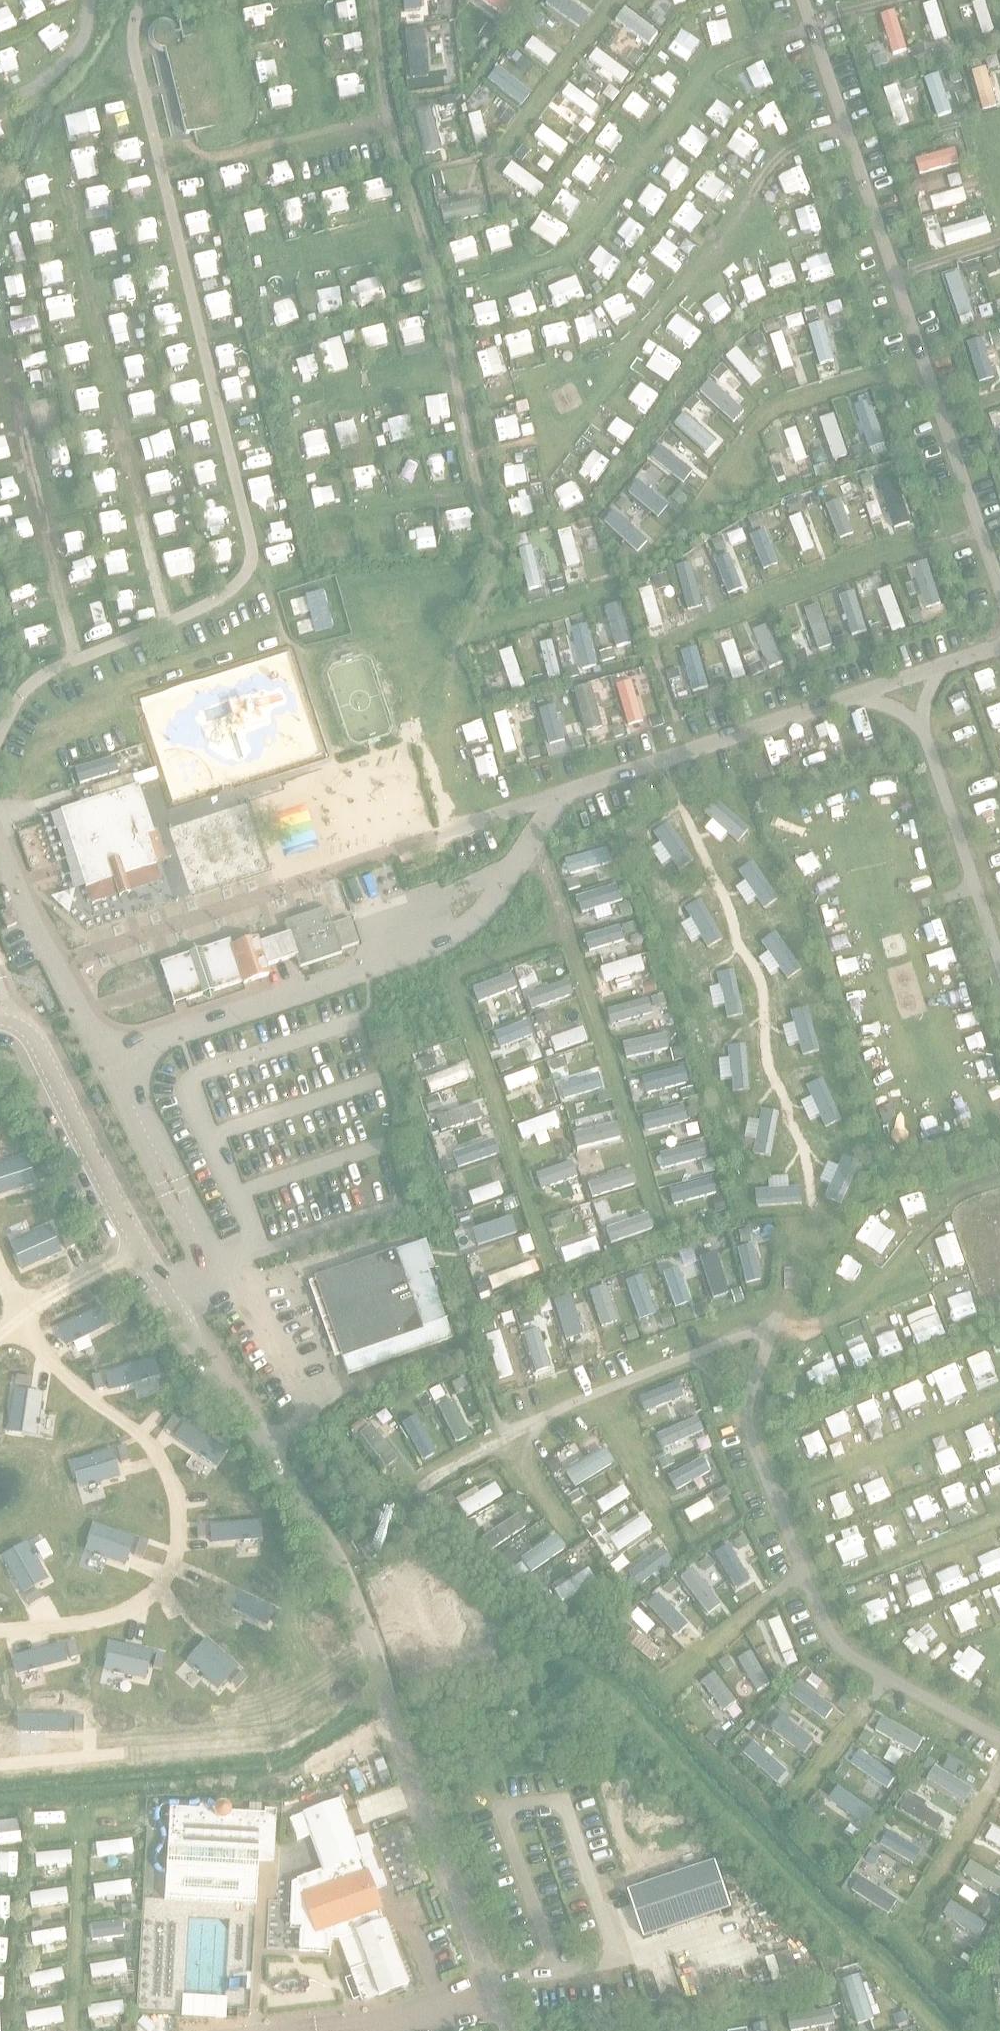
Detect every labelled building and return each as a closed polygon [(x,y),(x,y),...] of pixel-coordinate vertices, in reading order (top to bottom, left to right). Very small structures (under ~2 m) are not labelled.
[(982,33),(993,29),(984,0),(983,0),(973,3),(982,33)] [(946,36),(936,2),(923,6),(930,27),(923,29),(927,41),(934,38),(934,40),(946,36)] [(158,41),(167,42),(187,130),(216,122),(195,31),(184,33),(181,20),(179,20),(181,27),(175,29),(173,24),(166,21),(159,23),(155,28),(153,34),(158,41)] [(909,53),(899,21),(888,25),(891,35),(886,36),(889,45),(894,44),(898,57),(909,53)] [(524,48),(547,65),(554,55),(532,38),(524,48)] [(487,80),(512,98),(519,88),(494,70),(487,80)] [(924,79),(938,117),(951,112),(938,74),(924,79)] [(561,94),(589,115),(596,106),(568,85),(561,94)] [(884,92),(894,122),(905,118),(894,88),(884,92)] [(414,110),(425,154),(441,150),(430,106),(414,110)] [(467,116),(476,146),(488,142),(479,112),(467,116)] [(917,160),(920,173),(958,163),(954,149),(917,160)] [(932,198),(935,209),(967,200),(964,188),(932,198)] [(483,199),(440,207),(443,224),(487,215),(483,199)] [(942,231),(947,245),(991,230),(986,216),(942,231)] [(995,313),(981,269),(967,274),(977,304),(971,305),(975,319),(995,313)] [(809,326),(820,365),(834,361),(823,322),(809,326)] [(770,336),(782,370),(793,367),(782,333),(770,336)] [(967,341),(979,381),(993,377),(986,354),(991,353),(987,341),(983,342),(981,337),(967,341)] [(737,348),(726,357),(751,386),(762,377),(737,348)] [(883,436),(872,402),(861,406),(867,427),(860,429),(864,441),(883,436)] [(848,456),(834,415),(820,420),(827,440),(820,442),(826,458),(832,456),(834,461),(848,456)] [(677,429),(703,453),(711,444),(685,420),(677,429)] [(795,462),(806,458),(796,429),(784,433),(790,449),(787,450),(789,457),(793,456),(795,462)] [(653,461),(679,481),(687,472),(672,460),(675,457),(667,451),(664,454),(660,451),(653,461)] [(882,488),(895,527),(911,522),(898,482),(882,488)] [(632,494),(659,512),(666,503),(648,490),(650,487),(644,483),(642,486),(639,484),(632,494)] [(825,500),(838,533),(849,528),(835,495),(825,500)] [(782,505),(798,545),(809,541),(793,501),(782,505)] [(606,524),(633,544),(640,535),(613,515),(606,524)] [(558,532),(567,567),(580,563),(571,529),(558,532)] [(750,535),(762,565),(773,560),(762,531),(750,535)] [(519,549),(528,589),(541,586),(532,546),(519,549)] [(692,553),(698,566),(710,560),(705,547),(692,553)] [(713,555),(725,586),(738,581),(727,550),(713,555)] [(692,579),(687,580),(682,565),(673,568),(682,597),(691,594),(689,589),(694,587),(692,579)] [(670,587),(666,573),(663,574),(655,576),(652,577),(656,591),(670,587)] [(916,577),(927,607),(939,603),(928,573),(916,577)] [(652,587),(639,591),(650,628),(663,624),(652,587)] [(878,591),(893,632),(905,627),(890,587),(878,591)] [(869,634),(856,595),(844,599),(857,636),(851,638),(849,630),(841,633),(846,649),(862,644),(862,645),(873,642),(870,633),(869,634)] [(833,645),(819,604),(805,609),(812,630),(804,633),(809,649),(818,646),(819,650),(833,645)] [(635,653),(625,618),(613,621),(620,644),(612,646),(616,658),(635,653)] [(580,631),(589,673),(601,670),(592,628),(580,631)] [(757,636),(772,669),(784,663),(769,630),(757,636)] [(239,650),(234,635),(206,643),(209,658),(239,650)] [(540,644),(549,678),(561,675),(552,641),(540,644)] [(721,645),(733,679),(746,675),(734,641),(721,645)] [(500,652),(512,689),(525,685),(512,648),(500,652)] [(708,685),(698,651),(687,654),(697,688),(708,685)] [(612,684),(623,719),(634,715),(628,695),(632,694),(629,685),(626,686),(624,681),(612,684)] [(572,692),(583,730),(595,726),(584,689),(572,692)] [(548,697),(536,700),(548,740),(560,736),(552,710),(556,709),(553,701),(549,702),(548,697)] [(506,712),(494,715),(505,753),(517,749),(506,712)] [(73,770),(78,784),(118,771),(114,756),(73,770)] [(59,810),(90,903),(160,880),(145,835),(153,832),(137,785),(59,810)] [(608,847),(567,859),(571,874),(613,862),(608,847)] [(644,875),(648,887),(680,876),(676,864),(655,871),(654,868),(650,870),(651,873),(644,875)] [(617,885),(577,897),(582,911),(621,899),(617,885)] [(6,928),(16,924),(9,908),(0,912),(0,913),(6,928)] [(299,968),(341,954),(326,908),(284,922),(287,933),(259,943),(257,937),(231,947),(229,941),(200,950),(192,946),(188,954),(172,960),(186,1000),(201,995),(209,999),(213,991),(242,982),(268,972),(266,966),(295,956),(299,968)] [(620,925),(585,935),(589,950),(624,940),(620,925)] [(640,956),(601,968),(606,982),(645,970),(640,956)] [(186,1000),(172,960),(166,962),(159,964),(163,976),(167,985),(169,992),(173,1005),(180,1002),(186,1000)] [(648,998),(617,1007),(621,1019),(651,1011),(648,998)] [(660,1035),(627,1041),(629,1053),(648,1050),(650,1057),(664,1054),(660,1035)] [(422,1070),(422,1071),(436,1065),(432,1054),(418,1059),(418,1060),(413,1062),(417,1072),(422,1070)] [(425,1080),(430,1093),(467,1079),(462,1065),(425,1080)] [(672,1067),(634,1078),(638,1091),(676,1079),(672,1067)] [(437,1095),(423,1099),(427,1112),(441,1108),(437,1095)] [(604,1095),(567,1106),(572,1121),(595,1113),(597,1118),(608,1114),(607,1109),(609,1109),(604,1095)] [(477,1104),(436,1117),(440,1131),(482,1118),(477,1104)] [(688,1105),(652,1114),(655,1125),(662,1123),(664,1131),(678,1128),(676,1120),(691,1116),(688,1105)] [(554,1112),(516,1126),(521,1139),(558,1125),(554,1112)] [(589,1137),(576,1141),(583,1165),(596,1161),(589,1137)] [(455,1154),(459,1167),(490,1157),(486,1144),(471,1149),(469,1143),(459,1146),(462,1152),(455,1154)] [(687,1146),(654,1155),(658,1168),(690,1159),(687,1146)] [(571,1162),(538,1173),(543,1184),(580,1172),(578,1167),(580,1167),(575,1153),(569,1155),(571,1162)] [(0,1165),(0,1195),(34,1184),(25,1157),(0,1165)] [(47,1180),(43,1168),(35,1170),(39,1182),(47,1180)] [(629,1173),(592,1184),(596,1196),(632,1185),(629,1173)] [(710,1180),(671,1188),(674,1200),(688,1197),(689,1202),(703,1199),(701,1193),(712,1191),(710,1180)] [(621,1240),(655,1228),(651,1216),(638,1220),(636,1213),(622,1217),(624,1225),(617,1227),(621,1240)] [(474,1235),(478,1246),(512,1235),(508,1223),(485,1231),(483,1227),(474,1230),(475,1234),(474,1235)] [(48,1227),(14,1242),(19,1255),(16,1256),(22,1269),(60,1253),(48,1227)] [(67,1232),(59,1235),(66,1250),(74,1246),(67,1232)] [(756,1269),(748,1239),(736,1242),(744,1273),(756,1269)] [(446,1319),(445,1319),(427,1269),(435,1266),(426,1240),(418,1243),(314,1278),(347,1374),(453,1337),(446,1319)] [(720,1285),(707,1245),(695,1249),(708,1289),(720,1285)] [(488,1278),(492,1289),(532,1274),(528,1263),(488,1278)] [(684,1299),(673,1268),(661,1272),(672,1304),(684,1299)] [(627,1289),(638,1319),(650,1315),(643,1297),(646,1296),(644,1291),(641,1292),(639,1285),(627,1289)] [(592,1299),(602,1331),(613,1327),(603,1295),(592,1299)] [(103,1308),(57,1328),(66,1345),(111,1324),(103,1308)] [(556,1316),(568,1350),(580,1346),(569,1311),(556,1316)] [(127,1320),(123,1313),(113,1318),(117,1325),(127,1320)] [(524,1333),(536,1372),(550,1368),(538,1329),(524,1333)] [(485,1336),(498,1379),(512,1375),(498,1332),(485,1336)] [(154,1357),(104,1369),(110,1388),(160,1376),(154,1357)] [(92,1374),(95,1390),(104,1388),(101,1372),(92,1374)] [(31,1387),(32,1378),(16,1376),(15,1385),(31,1387)] [(676,1383),(646,1395),(650,1405),(670,1397),(672,1401),(678,1399),(677,1395),(680,1393),(676,1383)] [(0,1415),(0,1419),(9,1425),(10,1423),(21,1432),(49,1406),(28,1390),(0,1415)] [(423,1391),(415,1395),(425,1416),(433,1412),(423,1391)] [(438,1407),(456,1443),(470,1436),(452,1400),(438,1407)] [(677,1409),(681,1418),(701,1410),(698,1402),(691,1405),(691,1403),(677,1409)] [(401,1423),(419,1454),(430,1448),(427,1442),(432,1439),(423,1423),(418,1426),(412,1416),(401,1423)] [(173,1417),(164,1430),(171,1435),(180,1422),(173,1417)] [(684,1421),(654,1436),(659,1448),(667,1443),(671,1451),(683,1446),(679,1438),(690,1432),(684,1421)] [(227,1450),(186,1423),(177,1438),(217,1467),(227,1450)] [(359,1434),(386,1468),(397,1460),(382,1441),(389,1435),(380,1423),(373,1428),(370,1425),(359,1434)] [(129,1461),(125,1446),(116,1448),(120,1464),(129,1461)] [(111,1450),(71,1461),(75,1475),(78,1474),(82,1487),(119,1477),(111,1450)] [(708,1455),(671,1474),(678,1487),(715,1467),(708,1455)] [(594,1457),(559,1478),(567,1491),(602,1470),(594,1457)] [(494,1483),(458,1504),(465,1517),(501,1496),(494,1483)] [(622,1485),(596,1503),(603,1513),(629,1496),(622,1485)] [(435,1497),(443,1509),(455,1501),(447,1489),(435,1497)] [(706,1498),(683,1512),(689,1522),(712,1509),(706,1498)] [(517,1514),(481,1539),(489,1551),(525,1527),(517,1514)] [(261,1520),(211,1525),(212,1544),(262,1541),(261,1520)] [(640,1520),(614,1538),(622,1548),(647,1530),(640,1520)] [(204,1526),(196,1527),(197,1539),(205,1538),(204,1526)] [(142,1559),(148,1544),(139,1541),(134,1556),(142,1559)] [(544,1546),(514,1567),(522,1578),(551,1557),(544,1546)] [(0,1560),(0,1572),(2,1571),(6,1584),(43,1574),(34,1548),(0,1560)] [(125,1555),(84,1562),(86,1574),(89,1574),(90,1587),(128,1583),(125,1555)] [(658,1556),(632,1576),(639,1586),(666,1566),(658,1556)] [(720,1562),(737,1591),(748,1585),(739,1569),(744,1566),(740,1558),(734,1561),(731,1556),(720,1562)] [(587,1569),(554,1591),(561,1602),(595,1580),(587,1569)] [(523,1584),(535,1595),(546,1584),(534,1573),(523,1584)] [(686,1585),(708,1614),(718,1606),(704,1589),(709,1586),(705,1580),(700,1583),(696,1578),(686,1585)] [(275,1607),(231,1586),(223,1605),(269,1625),(275,1607)] [(44,1598),(40,1590),(26,1598),(30,1606),(44,1598)] [(654,1612),(676,1634),(684,1626),(662,1603),(654,1612)] [(540,1621),(557,1629),(563,1616),(546,1608),(540,1621)] [(280,1626),(285,1615),(278,1612),(273,1623),(280,1626)] [(768,1622),(781,1653),(793,1648),(780,1617),(768,1622)] [(658,1650),(632,1630),(633,1629),(623,1621),(617,1630),(618,1630),(614,1635),(622,1641),(623,1640),(650,1661),(658,1650)] [(78,1657),(74,1641),(66,1644),(70,1659),(78,1657)] [(151,1651),(108,1641),(103,1667),(146,1677),(151,1651)] [(206,1641),(187,1660),(220,1689),(239,1669),(206,1641)] [(62,1645),(12,1656),(18,1676),(67,1663),(62,1645)] [(736,1651),(756,1685),(767,1679),(747,1645),(736,1651)] [(164,1654),(156,1652),(152,1668),(161,1670),(164,1654)] [(248,1677),(241,1671),(230,1683),(237,1689),(248,1677)] [(802,1685),(834,1709),(842,1698),(810,1674),(802,1685)] [(737,1701),(718,1676),(709,1683),(718,1695),(714,1698),(716,1701),(713,1704),(720,1713),(737,1701)] [(795,1708),(788,1718),(813,1735),(820,1726),(795,1708)] [(69,1733),(69,1714),(19,1713),(19,1732),(69,1733)] [(759,1741),(766,1731),(752,1720),(745,1729),(759,1741)] [(919,1738),(889,1721),(883,1732),(913,1749),(919,1738)] [(745,1755),(771,1777),(779,1768),(767,1757),(771,1753),(763,1746),(759,1750),(753,1745),(745,1755)] [(896,1775),(862,1753),(856,1763),(875,1775),(871,1780),(880,1786),(884,1781),(890,1784),(896,1775)] [(928,1779),(959,1798),(965,1788),(945,1776),(948,1772),(940,1767),(937,1771),(934,1769),(928,1779)] [(848,1817),(848,1819),(855,1823),(857,1823),(860,1819),(866,1824),(874,1812),(839,1787),(831,1798),(851,1813),(848,1817)] [(901,1809),(937,1832),(945,1820),(924,1808),(927,1803),(914,1795),(911,1800),(908,1798),(901,1809)] [(367,1835),(353,1839),(339,1801),(289,1819),(296,1840),(309,1836),(322,1870),(296,1879),(296,1881),(292,1883),(290,1927),(300,1927),(299,1950),(329,1951),(330,1939),(338,1940),(361,2002),(407,1985),(379,1910),(372,1890),(385,1885),(367,1835)] [(263,1810),(263,1814),(229,1812),(228,1811),(227,1810),(227,1809),(226,1808),(225,1807),(224,1806),(222,1806),(221,1806),(169,1803),(164,1899),(255,1904),(257,1861),(272,1862),(275,1810),(263,1810)] [(119,1816),(118,1805),(86,1808),(86,1818),(119,1816)] [(74,1821),(73,1808),(34,1811),(35,1824),(74,1821)] [(992,1827),(986,1839),(999,1846),(999,1831),(992,1827)] [(886,1847),(915,1865),(921,1854),(905,1844),(909,1838),(898,1832),(894,1838),(892,1837),(886,1847)] [(132,1852),(131,1839),(95,1844),(97,1857),(132,1852)] [(71,1863),(70,1851),(35,1854),(36,1866),(71,1863)] [(999,1897),(999,1879),(971,1861),(963,1874),(999,1897)] [(716,1862),(628,1892),(643,1938),(731,1909),(716,1862)] [(131,1894),(129,1881),(93,1885),(95,1898),(106,1897),(107,1901),(113,1900),(112,1896),(131,1894)] [(69,1904),(67,1889),(39,1893),(41,1905),(58,1902),(58,1906),(69,1904)] [(946,1912),(976,1931),(983,1920),(953,1901),(946,1912)] [(127,1934),(125,1920),(88,1925),(90,1939),(113,1936),(114,1940),(123,1939),(122,1935),(127,1934)] [(65,1940),(63,1929),(30,1934),(32,1946),(54,1942),(55,1946),(61,1945),(61,1941),(65,1940)] [(839,1972),(846,1985),(884,1963),(876,1950),(839,1972)] [(126,1973),(124,1960),(89,1966),(91,1978),(126,1973)] [(63,1981),(61,1969),(28,1975),(30,1987),(63,1981)] [(182,1997),(181,2016),(224,2018),(225,1999),(182,1997)] [(124,2014),(122,2001),(87,2006),(88,2019),(124,2014)] [(62,2022),(60,2007),(25,2014),(27,2028),(62,2022)] [(868,2030),(875,2030),(899,2025),(896,2013),(880,2017),(878,2010),(870,2012),(872,2019),(866,2021),(868,2030)] [(796,2019),(797,2030),(799,2030),(811,2029),(811,2030),(822,2030),(822,2029),(830,2028),(828,2015),(796,2019)]
